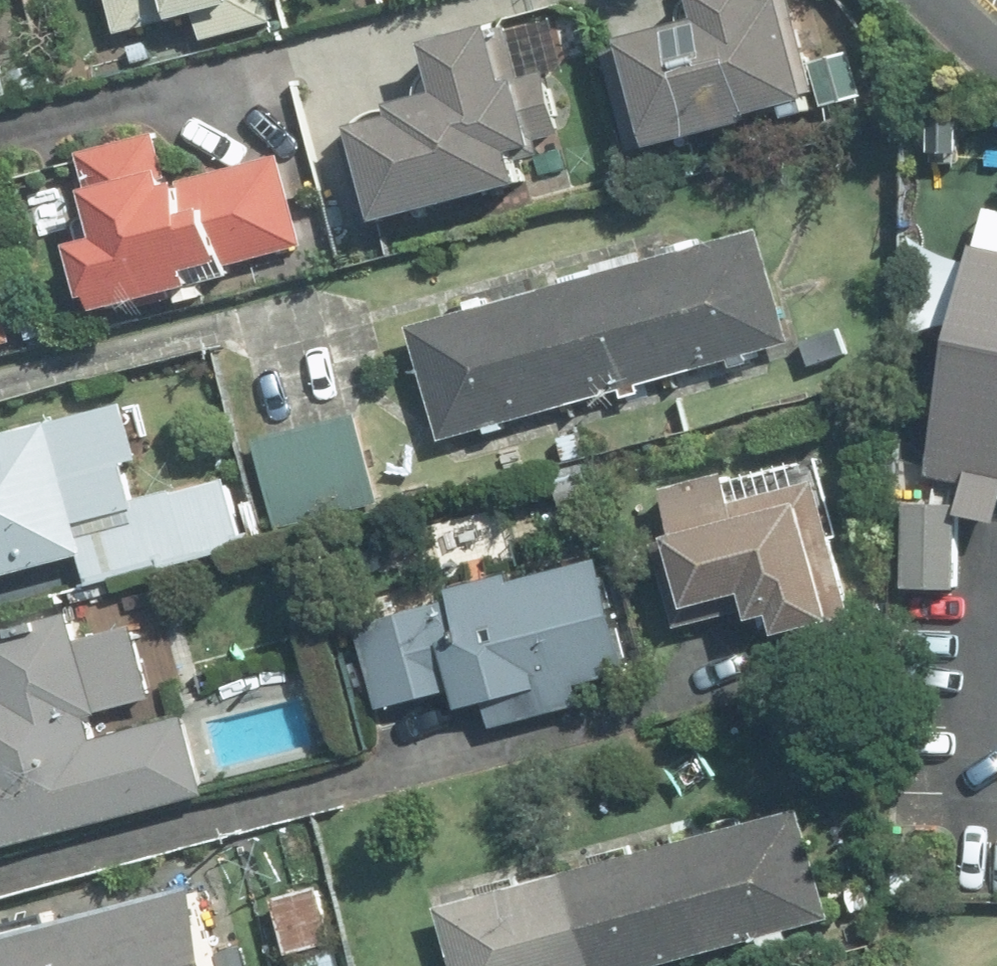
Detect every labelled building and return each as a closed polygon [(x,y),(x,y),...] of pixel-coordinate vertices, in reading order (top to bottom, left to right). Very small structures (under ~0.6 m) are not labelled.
[(115,38),(259,0),(105,0),(115,38)] [(593,43),(621,165),(863,111),(850,51),(801,62),(787,0),(693,0),(697,20),(593,43)] [(429,97),(339,121),(367,227),(547,179),(506,27),(417,51),(429,97)] [(142,141),(43,170),(86,316),(308,250),(279,155),(157,191),(142,141)] [(752,232),(637,266),(669,371),(784,337),(752,232)] [(967,261),(922,473),(996,489),(996,267),(967,261)] [(637,266),(522,300),(554,406),(669,371),(637,266)] [(522,300),(407,335),(439,440),(554,406),(522,300)] [(9,355),(0,319),(0,357),(9,355)] [(379,505),(355,402),(250,427),(273,529),(379,505)] [(124,406),(62,424),(108,586),(256,544),(235,473),(150,497),(124,406)] [(84,555),(50,428),(0,442),(0,578),(84,555)] [(815,451),(653,491),(684,614),(757,595),(770,644),(858,622),(815,451)] [(595,549),(347,611),(372,711),(464,688),(475,732),(631,692),(595,549)] [(209,810),(189,726),(92,749),(86,724),(159,707),(141,629),(74,644),(66,612),(0,627),(0,859),(209,810)] [(829,921),(799,812),(681,844),(711,954),(829,921)] [(681,844),(562,877),(587,965),(666,965),(711,954),(681,844)] [(188,873),(0,924),(0,965),(214,965),(188,873)] [(562,877),(444,909),(460,965),(587,965),(562,877)]
